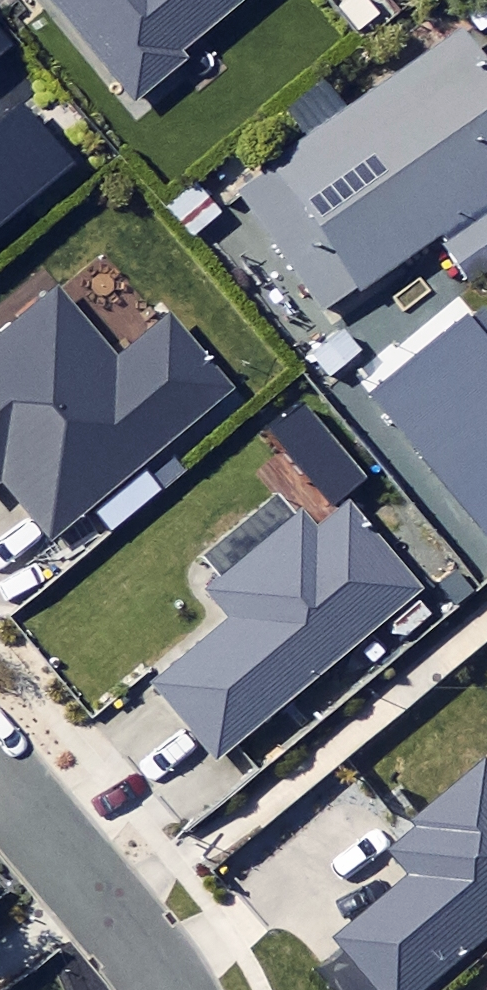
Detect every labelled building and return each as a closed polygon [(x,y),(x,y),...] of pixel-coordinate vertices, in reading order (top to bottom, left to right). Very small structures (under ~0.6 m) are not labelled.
[(126,108),(179,65),(173,58),(244,0),(38,0),(126,108)] [(316,318),(433,238),(465,285),(486,270),(486,207),(484,203),(486,201),(486,70),(463,35),(231,193),(316,318)] [(70,175),(16,111),(0,125),(0,233),(70,175)] [(80,335),(48,296),(0,337),(0,489),(49,547),(224,401),(159,324),(127,351),(99,319),(80,335)] [(481,301),(373,390),(486,528),(486,308),(481,301)] [(413,595),(341,510),(309,537),(294,519),(201,597),(224,624),(148,689),(213,765),(413,595)] [(419,821),(425,829),(396,853),(418,880),(343,942),(382,989),(431,989),(486,944),(486,766),(486,765),(419,821)]
